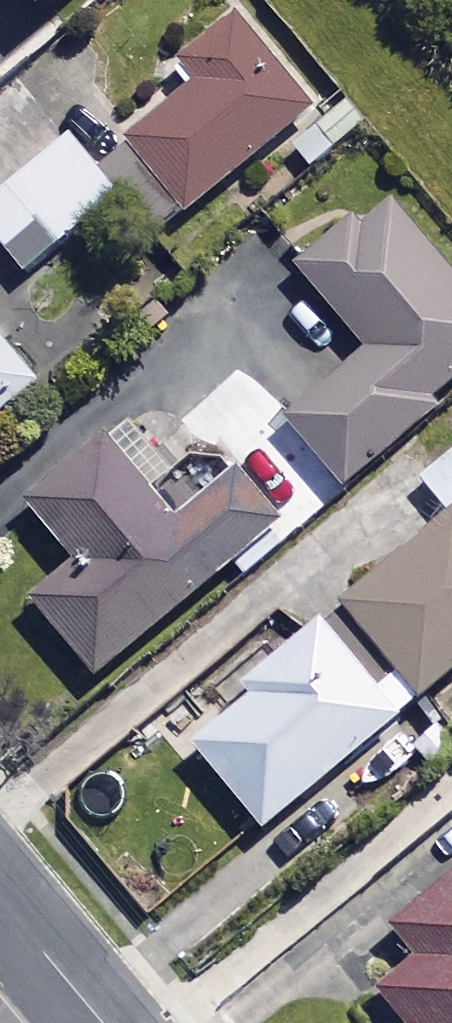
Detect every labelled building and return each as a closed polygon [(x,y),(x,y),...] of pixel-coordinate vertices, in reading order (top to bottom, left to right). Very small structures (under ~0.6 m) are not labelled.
[(334,107),(259,13),(193,66),(210,87),(139,144),(197,217),(334,107)] [(76,144),(0,205),(0,239),(13,255),(47,228),(66,251),(124,204),(76,144)] [(391,197),(304,271),(371,351),(289,419),(349,491),(451,404),(451,269),(391,197)] [(0,336),(0,424),(43,388),(0,336)] [(166,462),(138,428),(37,512),(86,571),(42,608),(103,681),(285,529),(245,480),(183,531),(142,482),(166,462)] [(424,480),(451,516),(451,459),(424,480)] [(414,713),(451,682),(451,525),(337,621),(414,713)] [(414,713),(337,621),(254,691),(263,702),(203,752),(271,834),(414,713)] [(401,934),(427,964),(389,996),(412,1022),(451,1022),(451,891),(401,934)]
